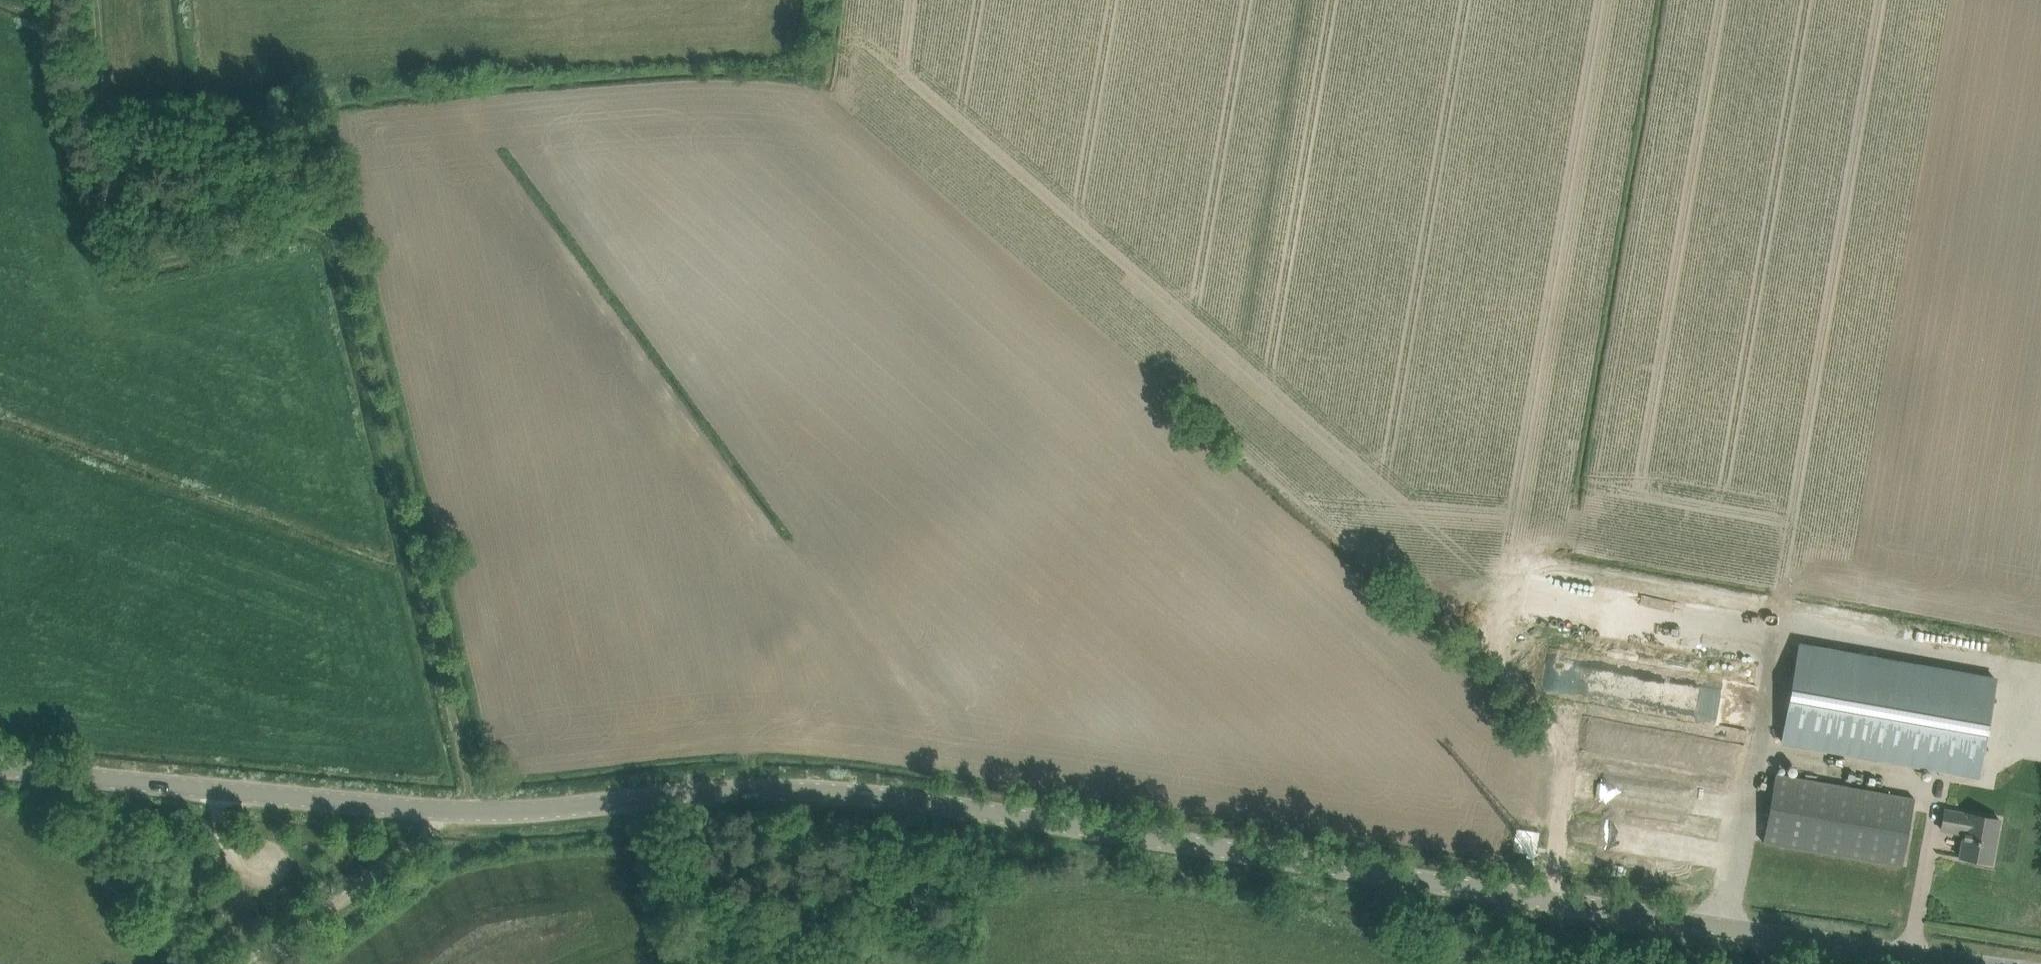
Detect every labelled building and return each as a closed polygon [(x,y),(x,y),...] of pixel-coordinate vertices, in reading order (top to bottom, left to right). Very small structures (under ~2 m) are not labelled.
[(1782,738),(1960,770),(1971,709),(1793,678),(1782,738)] [(1733,740),(1736,727),(1711,721),(1708,734),(1733,740)] [(1645,760),(1679,761),(1680,735),(1636,734),(1635,751),(1645,751),(1645,760)] [(1763,841),(1902,866),(1914,798),(1775,773),(1763,841)] [(1964,833),(1959,857),(1991,863),(1999,819),(1945,809),(1941,829),(1964,833)]
